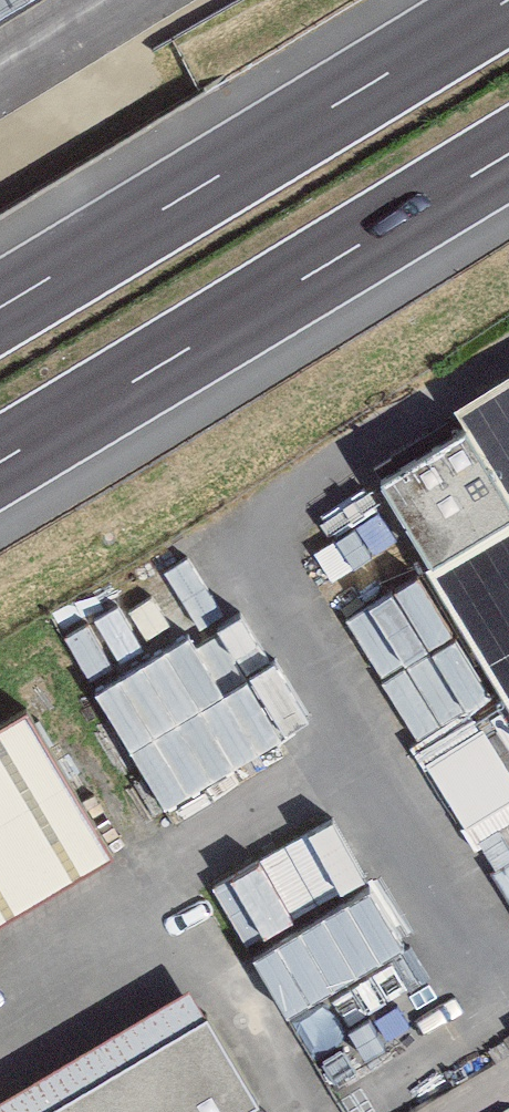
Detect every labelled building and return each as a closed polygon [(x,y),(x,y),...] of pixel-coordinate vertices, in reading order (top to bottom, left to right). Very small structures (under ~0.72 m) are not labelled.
[(58,0),(0,0),(0,36),(58,0)] [(363,491),(508,728),(508,372),(439,417),(454,439),(363,491)] [(97,866),(8,726),(0,731),(0,923),(97,866)] [(215,879),(245,936),(346,883),(317,826),(215,879)] [(375,887),(253,953),(285,1011),(407,945),(375,887)] [(0,1099),(0,1111),(253,1111),(179,990),(0,1099)]
